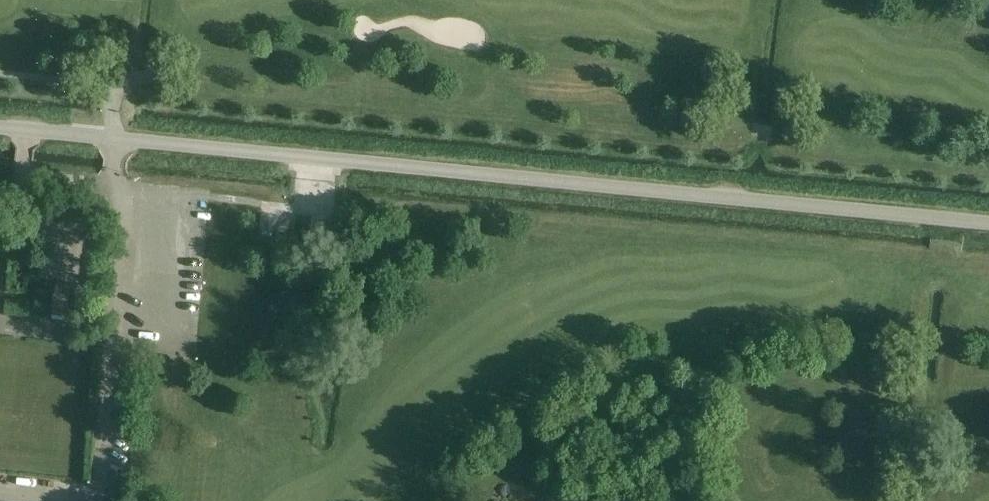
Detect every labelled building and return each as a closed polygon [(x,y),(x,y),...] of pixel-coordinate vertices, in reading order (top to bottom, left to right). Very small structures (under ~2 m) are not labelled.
[(55,283),(51,320),(67,321),(69,300),(69,295),(77,296),(77,301),(76,309),(88,310),(90,285),(78,285),(55,283)]
